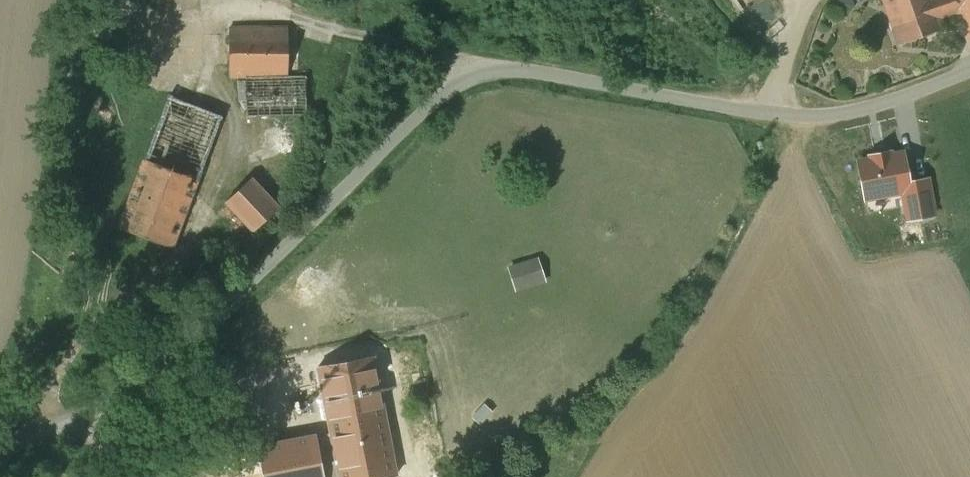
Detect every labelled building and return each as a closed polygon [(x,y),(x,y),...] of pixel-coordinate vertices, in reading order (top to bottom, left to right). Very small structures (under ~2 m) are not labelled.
[(943,28),(939,18),(933,0),(884,0),(899,44),(943,28)] [(939,18),(957,12),(953,0),(933,0),(939,18)] [(957,12),(967,41),(969,40),(969,0),(953,0),(957,12)] [(288,28),(229,28),(229,77),(288,76),(288,28)] [(307,115),(306,79),(245,80),(247,117),(307,115)] [(223,116),(170,96),(120,228),(174,248),(223,116)] [(858,162),(865,198),(903,191),(910,189),(909,183),(903,154),(889,156),(888,152),(872,156),(873,160),(858,162)] [(280,208),(252,178),(226,202),(254,232),(280,208)] [(909,183),(910,189),(903,191),(908,219),(934,214),(928,179),(909,183)] [(542,265),(511,274),(517,299),(548,291),(542,265)] [(324,371),(335,434),(268,446),(274,476),(386,476),(406,473),(385,360),(324,371)]
